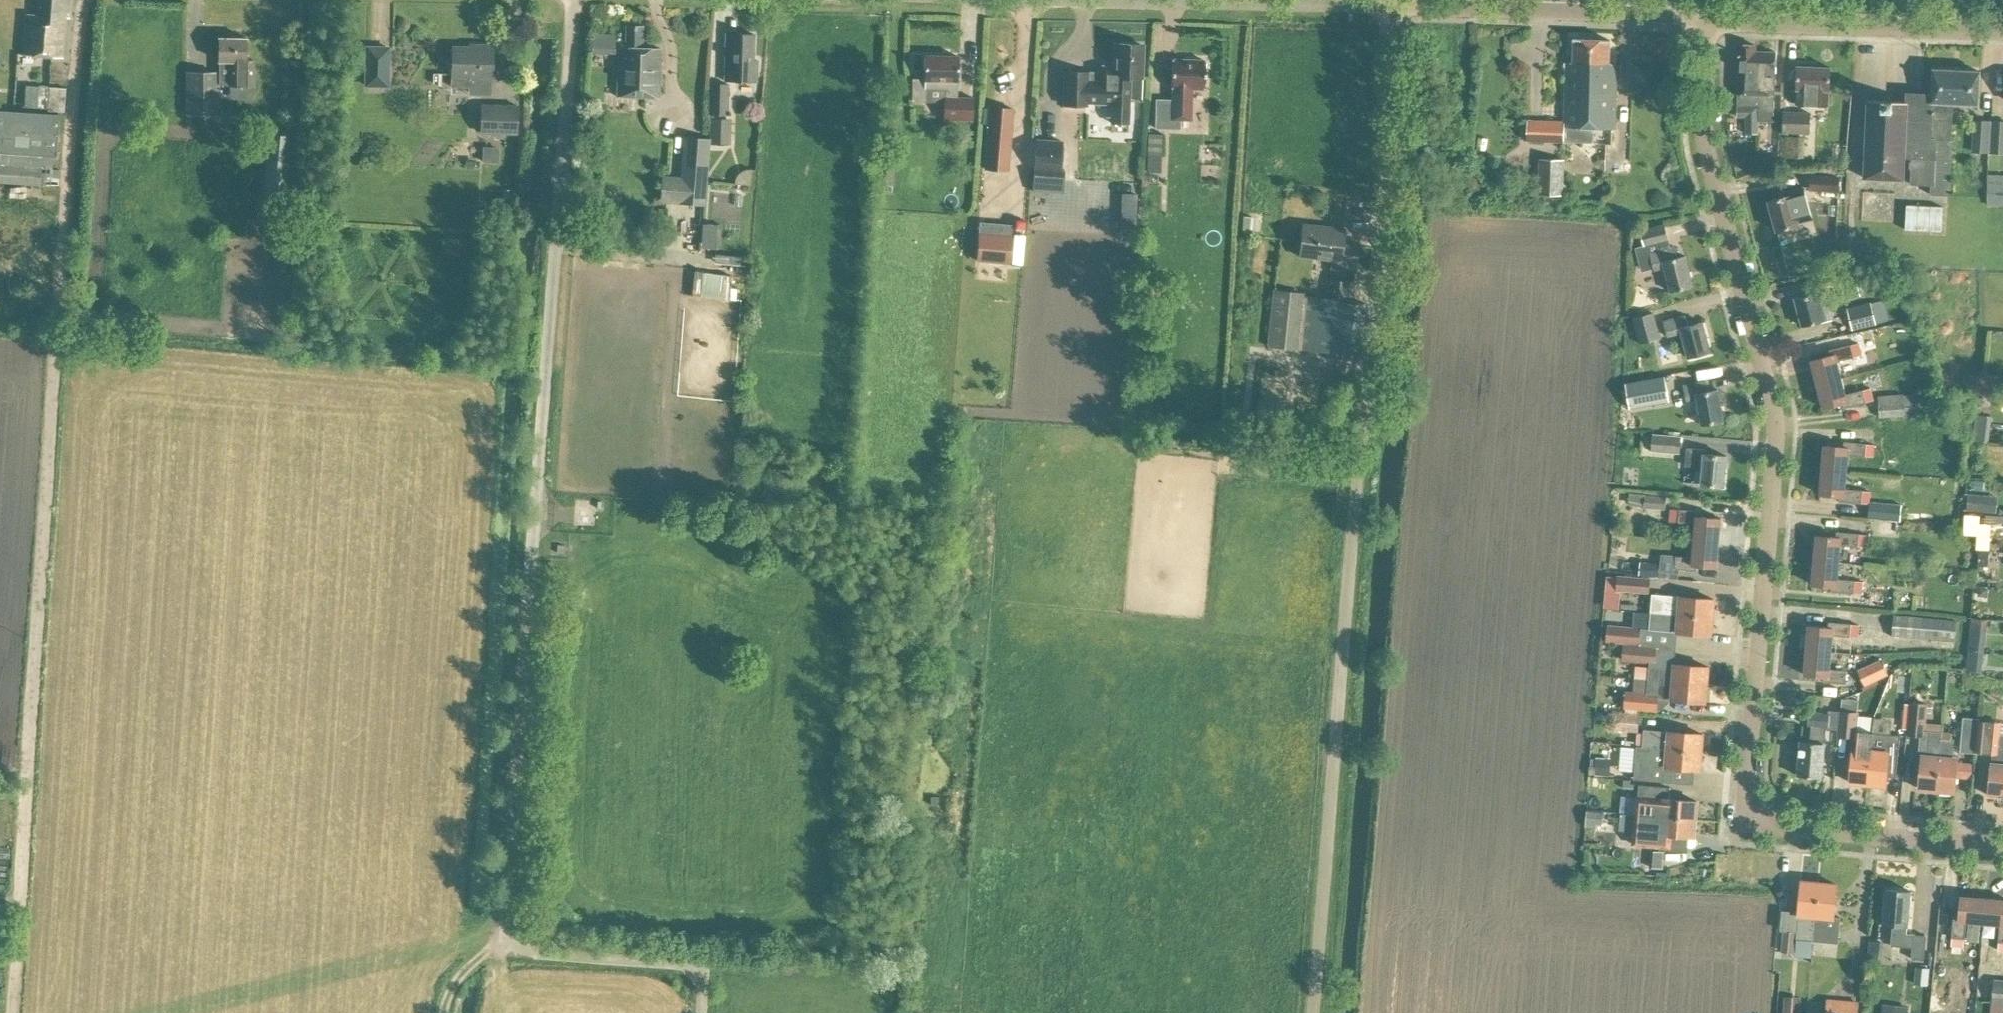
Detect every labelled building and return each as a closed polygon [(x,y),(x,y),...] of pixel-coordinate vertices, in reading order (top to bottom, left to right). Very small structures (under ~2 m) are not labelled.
[(69,18),(70,0),(38,0),(37,15),(26,14),(22,55),(62,58),(66,18),(69,18)] [(616,98),(660,100),(662,49),(641,48),(642,26),(627,25),(626,47),(618,47),(616,98)] [(754,34),(725,33),(724,80),(756,81),(757,60),(753,60),(754,34)] [(255,99),(254,60),(246,60),(246,38),(219,38),(219,85),(230,85),(231,99),(255,99)] [(1616,129),(1617,65),(1610,64),(1610,40),(1574,39),(1574,63),(1566,63),(1565,122),(1528,121),(1527,141),(1564,142),(1564,127),(1616,129)] [(392,44),(364,44),(363,85),(391,85),(392,44)] [(1063,71),(1062,106),(1086,107),(1086,103),(1112,104),(1111,120),(1128,121),(1129,105),(1129,101),(1130,78),(1142,78),(1143,60),(1141,60),(1141,45),(1116,44),(1115,63),(1113,63),(1113,66),(1101,65),(1097,68),(1097,72),(1063,71)] [(452,47),(452,77),(451,88),(469,88),(470,77),(475,78),(474,95),(491,95),(491,78),(492,78),(493,45),(478,45),(478,47),(452,47)] [(1739,45),(1737,102),(1737,117),(1746,117),(1746,133),(1758,133),(1758,111),(1774,111),(1774,103),(1775,95),(1776,52),(1756,52),(1756,46),(1739,45)] [(943,119),(973,120),(973,98),(957,98),(958,56),(924,56),(924,88),(946,89),(945,97),(944,97),(943,119)] [(1191,121),(1192,88),(1204,89),(1205,61),(1171,60),(1170,88),(1170,99),(1155,99),(1154,129),(1180,130),(1180,121),(1191,121)] [(1829,106),(1829,91),(1830,91),(1831,68),(1798,67),(1797,89),(1798,89),(1797,105),(1829,106)] [(1953,103),(1978,104),(1980,72),(1934,69),(1933,94),(1907,93),(1907,102),(1868,100),(1865,178),(1904,180),(1905,157),(1913,158),(1911,184),(1932,185),(1931,195),(1951,196),(1954,139),(1952,139),(1953,103)] [(216,89),(216,72),(186,72),(185,115),(220,115),(221,89),(216,89)] [(709,83),(709,115),(728,115),(728,84),(709,83)] [(64,111),(66,88),(30,85),(28,109),(64,111)] [(481,104),(480,134),(517,135),(518,105),(481,104)] [(1009,155),(1013,109),(989,107),(985,153),(1009,155)] [(58,185),(60,157),(56,157),(59,114),(0,110),(0,182),(58,185)] [(1784,112),(1783,134),(1811,134),(1811,112),(1784,112)] [(731,119),(710,119),(709,144),(730,145),(731,119)] [(1991,154),(1993,121),(1974,120),(1972,152),(1991,154)] [(1991,154),(2002,154),(2002,122),(1993,121),(1991,154)] [(269,134),(264,195),(263,208),(286,210),(288,192),(289,192),(293,145),(290,145),(291,136),(269,134)] [(1788,137),(1788,157),(1805,157),(1805,137),(1788,137)] [(1035,139),(1033,171),(1061,173),(1063,141),(1035,139)] [(704,183),(706,183),(709,142),(683,141),(680,182),(682,182),(681,192),(703,193),(704,183)] [(482,146),(481,162),(498,163),(499,147),(482,146)] [(1540,159),(1539,195),(1570,196),(1570,185),(1564,185),(1565,160),(1540,159)] [(735,182),(735,184),(751,185),(752,169),(748,169),(745,169),(742,171),(740,173),(737,175),(736,178),(735,182)] [(1811,191),(1840,192),(1840,177),(1811,177),(1811,191)] [(1811,212),(1804,187),(1785,192),(1787,196),(1769,201),(1777,231),(1799,225),(1797,216),(1811,212)] [(1942,231),(1943,207),(1907,205),(1906,229),(1942,231)] [(1011,226),(980,223),(977,261),(1008,264),(1011,226)] [(702,224),(700,247),(715,248),(717,225),(702,224)] [(1331,268),(1354,270),(1357,246),(1342,245),(1344,229),(1302,224),(1299,256),(1332,260),(1331,268)] [(1644,245),(1636,248),(1641,267),(1653,264),(1655,269),(1665,267),(1672,292),(1693,287),(1685,255),(1678,257),(1676,247),(1665,250),(1663,242),(1669,240),(1665,224),(1640,231),(1644,245)] [(698,292),(730,297),(734,273),(702,268),(698,292)] [(1862,296),(1855,275),(1839,280),(1845,301),(1862,296)] [(1268,346),(1358,355),(1363,303),(1351,302),(1353,282),(1327,279),(1325,298),(1274,293),(1268,346)] [(1834,319),(1826,291),(1796,298),(1803,326),(1834,319)] [(1906,305),(1909,318),(1923,315),(1920,302),(1906,305)] [(1847,309),(1853,331),(1877,325),(1871,303),(1847,309)] [(1633,318),(1640,345),(1662,339),(1655,313),(1633,318)] [(1686,315),(1663,321),(1668,336),(1682,332),(1689,358),(1711,352),(1702,322),(1689,325),(1686,315)] [(1871,329),(1860,332),(1864,347),(1875,344),(1871,329)] [(1859,343),(1850,345),(1854,357),(1862,355),(1859,343)] [(1818,384),(1842,378),(1838,361),(1854,357),(1850,345),(1830,351),(1831,355),(1812,360),(1818,384)] [(1670,401),(1665,376),(1626,384),(1630,408),(1670,401)] [(1846,395),(1842,378),(1818,384),(1824,408),(1844,403),(1845,408),(1865,402),(1862,391),(1846,395)] [(1725,421),(1719,389),(1708,391),(1706,381),(1685,385),(1688,400),(1698,398),(1703,425),(1725,421)] [(1871,389),(1862,391),(1865,402),(1874,400),(1871,389)] [(1880,418),(1905,416),(1905,418),(1921,417),(1919,395),(1903,396),(1904,403),(1879,405),(1880,418)] [(1881,425),(1881,441),(1901,441),(1901,425),(1881,425)] [(1654,434),(1652,452),(1681,454),(1682,437),(1654,434)] [(1822,470),(1847,472),(1849,455),(1865,456),(1866,444),(1845,442),(1845,447),(1824,445),(1822,470)] [(1873,457),(1874,445),(1866,444),(1865,456),(1873,457)] [(1687,448),(1686,460),(1686,466),(1704,468),(1702,484),(1724,486),(1727,456),(1705,454),(1706,449),(1687,448)] [(1847,472),(1822,470),(1820,494),(1840,496),(1840,501),(1861,503),(1862,491),(1846,490),(1847,472)] [(1862,491),(1861,503),(1869,504),(1870,492),(1862,491)] [(1969,494),(1967,511),(1989,513),(1990,496),(1969,494)] [(1646,495),(1645,509),(1667,510),(1668,496),(1646,495)] [(1870,501),(1869,519),(1901,521),(1902,504),(1870,501)] [(1722,518),(1701,516),(1701,511),(1680,510),(1679,522),(1696,523),(1694,540),(1719,543),(1722,518)] [(1966,514),(1964,531),(1979,532),(1981,515),(1966,514)] [(1983,514),(1983,521),(2002,523),(2002,516),(1983,514)] [(1892,522),(1876,521),(1875,533),(1891,534),(1892,522)] [(1815,560),(1839,562),(1841,545),(1857,546),(1858,534),(1837,532),(1837,537),(1817,535),(1815,560)] [(1866,547),(1867,535),(1858,534),(1857,546),(1866,547)] [(1679,579),(1680,569),(1696,570),(1697,565),(1717,567),(1719,543),(1694,540),(1693,558),(1660,555),(1660,563),(1640,562),(1639,576),(1679,579)] [(1978,566),(1989,566),(1990,552),(1979,551),(1978,566)] [(1839,562),(1815,560),(1812,584),(1833,586),(1832,591),(1853,593),(1854,581),(1838,580),(1839,562)] [(1617,592),(1650,594),(1651,578),(1618,575),(1617,592)] [(1854,581),(1853,593),(1863,594),(1864,582),(1854,581)] [(1979,596),(1987,597),(1988,587),(1979,587),(1979,596)] [(1653,594),(1652,612),(1713,617),(1715,599),(1681,596),(1681,597),(1653,594)] [(1713,617),(1652,612),(1650,629),(1712,635),(1713,617)] [(1894,615),(1892,637),(1955,642),(1957,621),(1894,615)] [(1968,651),(1984,653),(1987,619),(1972,618),(1968,651)] [(1809,625),(1807,649),(1832,652),(1833,635),(1850,636),(1851,624),(1830,622),(1829,627),(1809,625)] [(1624,644),(1640,645),(1642,628),(1608,625),(1607,642),(1624,644)] [(1658,646),(1640,645),(1624,644),(1623,662),(1657,665),(1658,646)] [(1832,652),(1807,649),(1805,674),(1825,676),(1825,681),(1845,683),(1846,671),(1830,669),(1832,652)] [(1857,676),(1862,688),(1888,675),(1882,663),(1857,676)] [(1649,667),(1648,679),(1707,684),(1709,667),(1675,664),(1675,669),(1649,667)] [(1897,691),(1897,692),(1909,693),(1911,677),(1898,676),(1897,691)] [(1648,679),(1647,693),(1626,691),(1625,710),(1658,712),(1658,711),(1662,711),(1671,702),(1671,699),(1706,702),(1707,684),(1648,679)] [(1841,715),(1839,735),(1855,737),(1853,749),(1853,748),(1850,782),(1868,784),(1873,732),(1857,731),(1859,713),(1856,713),(1858,701),(1842,699),(1841,711),(1841,715)] [(1940,757),(1942,732),(1943,725),(1926,723),(1928,704),(1910,702),(1909,717),(1907,736),(1920,737),(1918,758),(1922,758),(1919,789),(1937,790),(1940,757)] [(1807,724),(1812,724),(1810,742),(1801,741),(1798,775),(1822,777),(1825,743),(1826,729),(1837,730),(1839,711),(1829,710),(1829,714),(1808,712),(1807,724)] [(1615,712),(1613,731),(1638,733),(1639,714),(1615,712)] [(1960,752),(1976,754),(1980,719),(1963,718),(1960,752)] [(1979,752),(1994,753),(1997,725),(1981,723),(1979,752)] [(1669,731),(1669,732),(1644,729),(1643,747),(1702,752),(1703,734),(1669,731)] [(1873,732),(1868,784),(1886,786),(1887,770),(1895,771),(1895,772),(1897,772),(1900,735),(1873,732)] [(1940,757),(1937,790),(1954,792),(1958,758),(1952,758),(1954,745),(1950,744),(1951,733),(1942,732),(1940,757)] [(1996,763),(1992,762),(1989,795),(2002,796),(2002,737),(1998,736),(1996,763)] [(1643,747),(1638,747),(1635,780),(1693,785),(1695,769),(1700,769),(1702,752),(1643,747)] [(1596,757),(1595,775),(1610,776),(1611,758),(1596,757)] [(1669,787),(1639,784),(1638,796),(1636,796),(1634,813),(1696,819),(1697,801),(1668,798),(1669,787)] [(1696,819),(1634,813),(1631,846),(1660,848),(1660,846),(1667,846),(1667,834),(1694,836),(1696,819)] [(1799,914),(1797,939),(1814,941),(1819,882),(1802,881),(1799,914)] [(1837,884),(1819,882),(1814,941),(1839,943),(1841,918),(1834,917),(1837,884)] [(1925,959),(1927,935),(1907,934),(1908,926),(1911,891),(1886,889),(1883,923),(1893,924),(1891,945),(1912,947),(1911,958),(1925,959)] [(1983,923),(1986,898),(1961,896),(1959,916),(1955,915),(1953,936),(1964,938),(1966,921),(1983,923)] [(1983,923),(2001,924),(1999,941),(2002,941),(2002,899),(1986,898),(1983,923)] [(1795,953),(1797,932),(1783,931),(1781,952),(1795,953)] [(1953,936),(1952,946),(1963,947),(1964,938),(1953,936)] [(1929,985),(1930,968),(1916,967),(1914,984),(1929,985)] [(1994,979),(1992,1003),(2002,1004),(2002,980),(1994,979)] [(1826,1012),(1859,1012),(1859,1002),(1827,999),(1826,1012)] [(1883,1003),(1882,1012),(1908,1012),(1909,1006),(1883,1003)]
